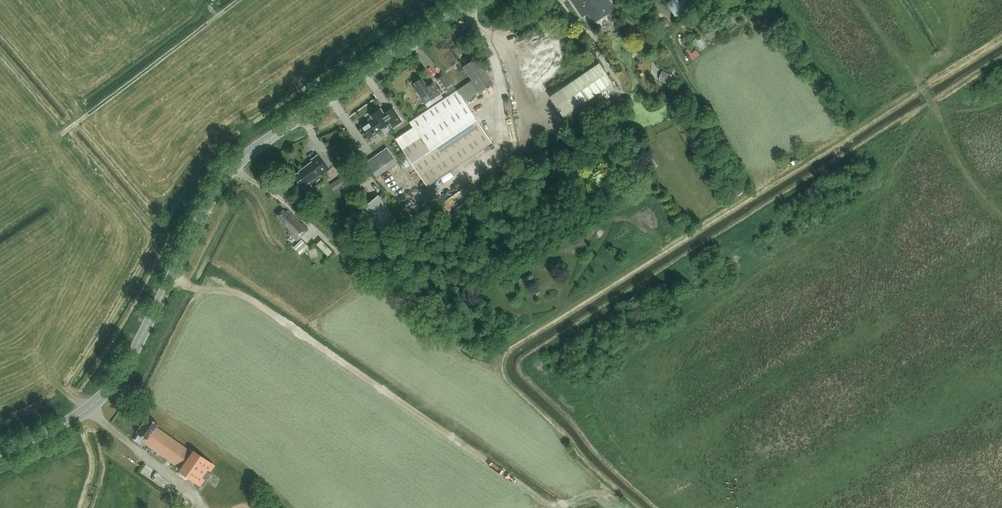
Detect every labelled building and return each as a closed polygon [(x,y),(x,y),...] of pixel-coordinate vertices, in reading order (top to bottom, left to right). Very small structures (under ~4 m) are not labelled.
[(608,0),(604,0),(601,2),(599,0),(573,0),(583,15),(588,12),(594,21),(613,8),(608,0)] [(666,1),(678,19),(707,0),(667,0),(666,1)] [(525,34),(522,29),(516,32),(519,37),(525,34)] [(705,34),(696,38),(700,49),(709,46),(705,34)] [(410,122),(414,127),(396,139),(428,186),(492,142),(465,101),(480,90),(481,91),(493,82),(477,58),(464,66),(473,80),(458,90),(410,122)] [(610,96),(606,91),(615,85),(598,60),(548,94),(565,119),(599,96),(603,101),(610,96)] [(668,84),(672,74),(663,70),(660,80),(668,84)] [(437,79),(445,91),(451,87),(443,75),(437,79)] [(415,87),(418,92),(417,92),(420,96),(426,104),(441,93),(434,82),(430,85),(428,82),(426,84),(422,78),(415,83),(417,85),(415,87)] [(402,120),(393,107),(384,113),(381,108),(371,115),(373,119),(362,127),(369,137),(390,122),(393,127),(402,120)] [(387,147),(367,161),(377,176),(397,161),(387,147)] [(640,156),(650,171),(657,166),(647,151),(640,156)] [(315,188),(310,182),(322,173),(323,174),(329,170),(318,155),(312,159),(313,161),(294,175),(308,194),(315,188)] [(330,184),(334,191),(354,178),(349,171),(330,184)] [(379,195),(363,207),(382,232),(398,219),(379,195)] [(308,230),(301,223),(287,210),(286,212),(283,209),(277,215),(283,221),(283,222),(290,229),(288,230),(297,240),(308,230)] [(329,254),(334,250),(324,238),(319,242),(329,254)] [(309,247),(302,239),(294,247),(301,254),(309,247)] [(142,441),(151,448),(149,451),(154,454),(156,451),(180,468),(179,470),(208,490),(222,471),(193,450),(192,452),(156,426),(158,423),(147,416),(136,432),(144,438),(142,441)]
